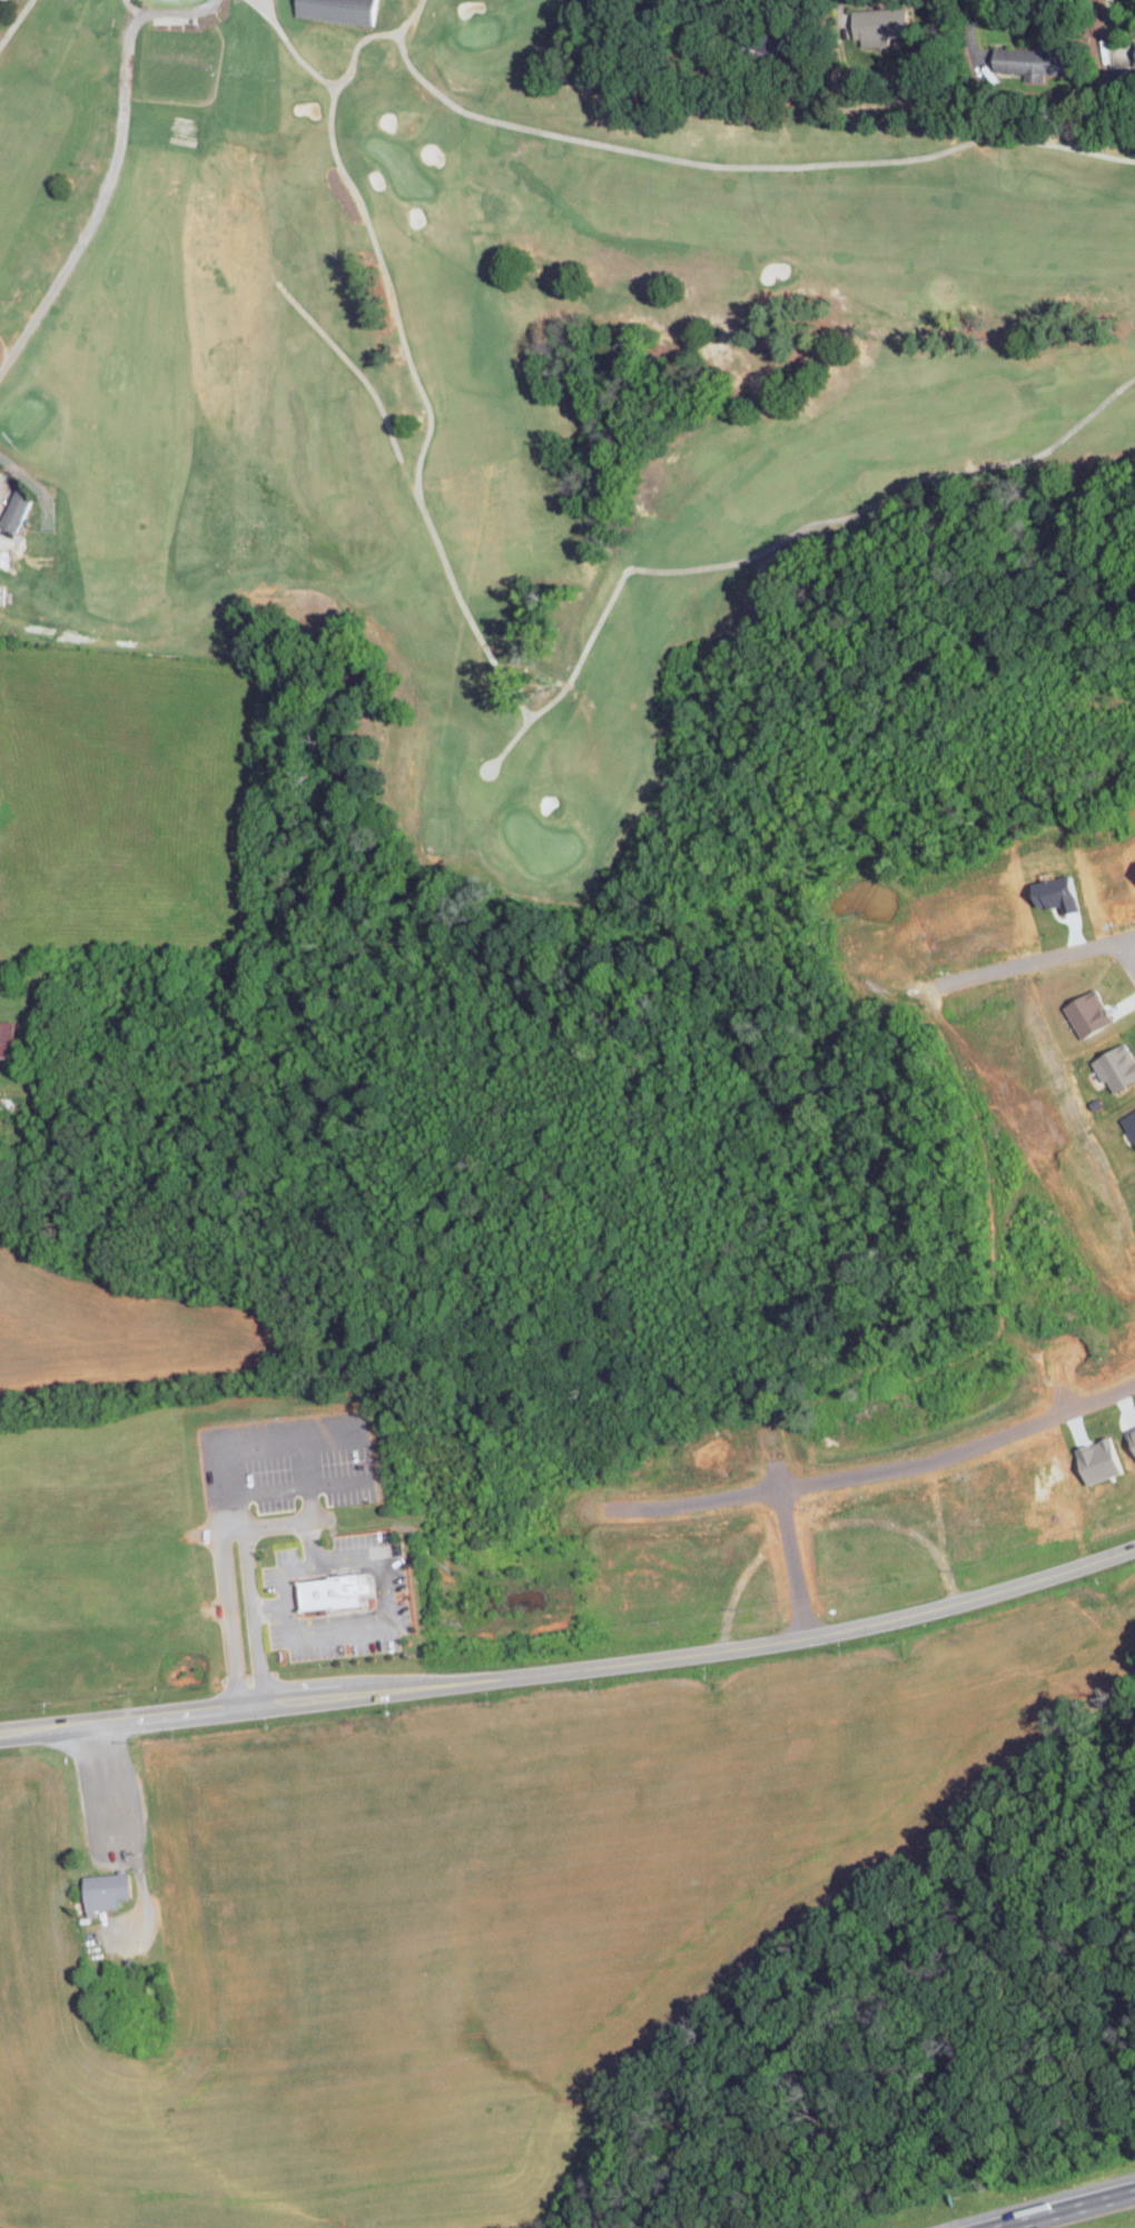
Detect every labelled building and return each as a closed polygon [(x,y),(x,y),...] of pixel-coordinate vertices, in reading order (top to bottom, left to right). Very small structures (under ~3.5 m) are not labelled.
[(296,12),(297,0),(376,0),(374,21),(296,12)] [(907,6),(908,34),(888,36),(889,43),(861,45),(861,37),(852,38),(851,8),(907,6)] [(796,40),(789,59),(767,51),(761,66),(747,60),(749,52),(733,47),(742,21),(796,40)] [(995,47),(1066,50),(1065,73),(1044,72),(1044,81),(1024,80),(1025,71),(994,70),(995,47)] [(17,486),(33,494),(17,531),(0,523),(17,486)] [(0,1019),(0,1056),(17,1056),(18,1020),(0,1019)] [(304,1579),(361,1573),(362,1583),(372,1581),(373,1590),(363,1591),(364,1601),(307,1608),(304,1579)] [(129,1873),(131,1897),(87,1901),(85,1876),(129,1873)]
